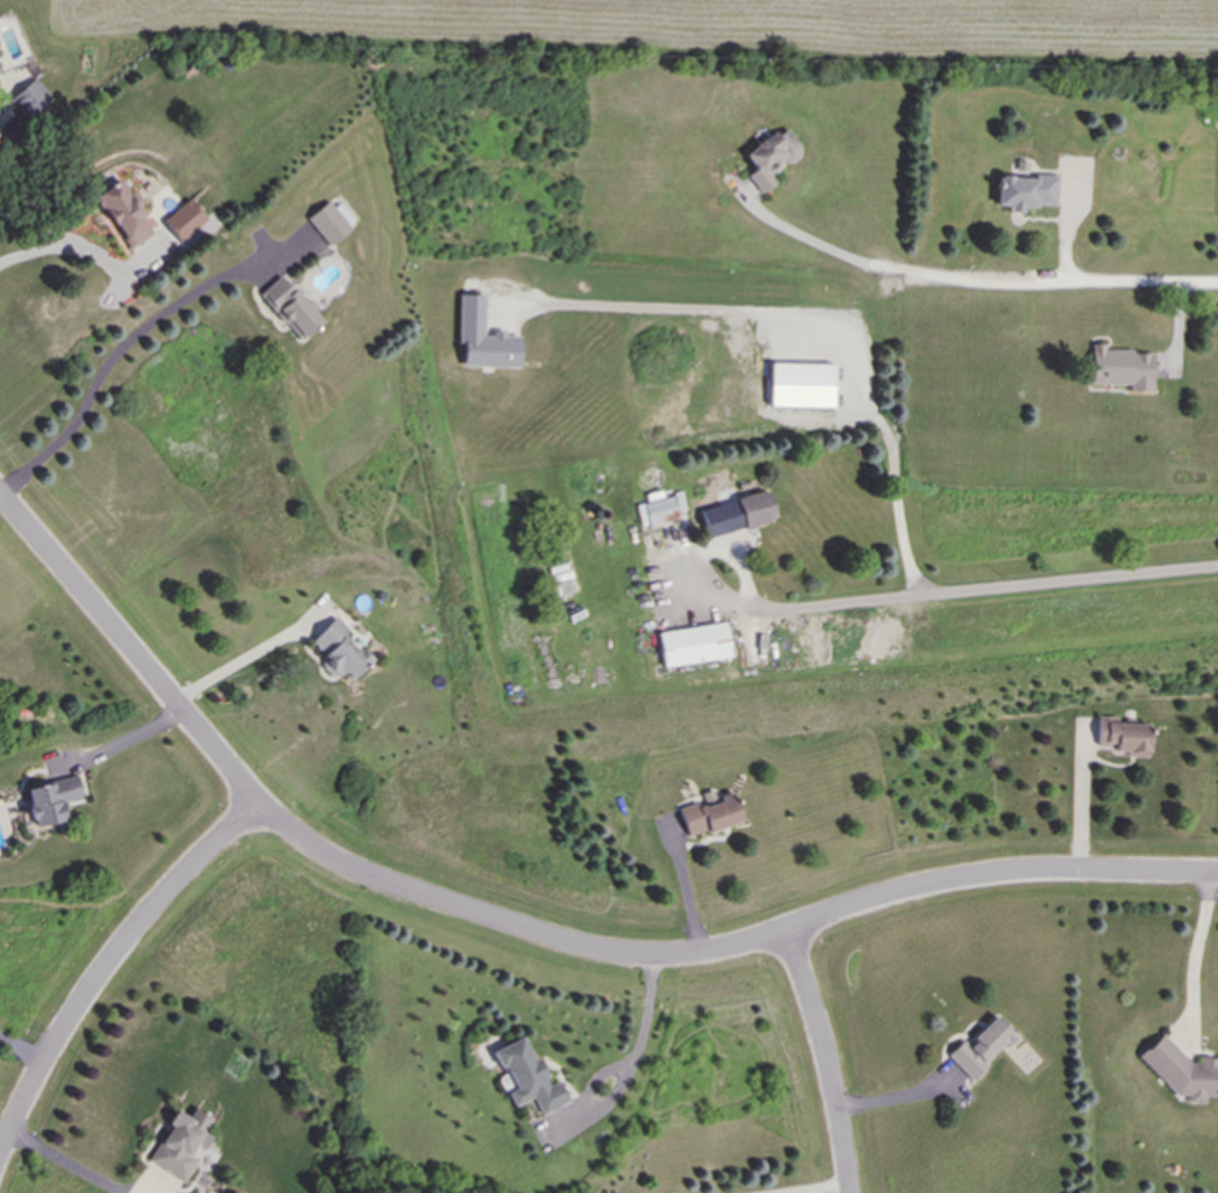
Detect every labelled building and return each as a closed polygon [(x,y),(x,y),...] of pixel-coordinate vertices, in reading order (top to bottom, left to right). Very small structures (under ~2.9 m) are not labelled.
[(52,98),(34,78),(11,98),(29,118),(52,98)] [(744,155),(755,170),(746,176),(759,194),(775,182),(770,175),(803,150),(785,125),(744,155)] [(1057,206),(1058,176),(1034,175),(1034,178),(998,177),(997,206),(1009,206),(1009,212),(1023,212),(1023,205),(1057,206)] [(129,249),(155,234),(132,195),(130,196),(120,181),(96,195),(129,249)] [(162,223),(182,242),(207,218),(189,199),(162,223)] [(345,218),(332,200),(308,217),(327,246),(351,230),(343,219),(345,218)] [(298,341),(321,323),(282,274),(260,294),(298,341)] [(462,366),(519,367),(519,337),(505,336),(505,331),(492,331),(492,336),(483,335),(484,295),(459,295),(459,344),(462,344),(462,366)] [(1092,384),(1129,385),(1129,391),(1153,391),(1153,352),(1104,350),(1104,344),(1092,344),(1092,384)] [(770,364),(769,407),(833,408),(834,365),(770,364)] [(708,538),(775,519),(767,490),(699,509),(708,538)] [(678,519),(672,496),(643,503),(649,526),(678,519)] [(351,680),(371,661),(345,634),(349,631),(336,618),(311,642),(327,660),(320,667),(331,677),(339,668),(351,680)] [(658,632),(663,668),(731,657),(725,622),(658,632)] [(1148,755),(1149,724),(1117,724),(1117,716),(1096,716),(1096,745),(1114,745),(1114,755),(1148,755)] [(25,790),(35,828),(71,819),(66,801),(83,796),(77,775),(25,790)] [(687,837),(741,821),(733,792),(715,798),(713,791),(699,795),(700,802),(679,808),(687,837)] [(947,1056),(971,1081),(987,1067),(983,1062),(1004,1043),(1009,1047),(1018,1039),(995,1016),(966,1044),(963,1040),(947,1056)] [(1200,1058),(1193,1065),(1161,1034),(1137,1057),(1177,1097),(1187,1097),(1187,1104),(1201,1103),(1206,1098),(1217,1098),(1217,1058),(1200,1058)] [(495,1050),(513,1091),(507,1093),(513,1106),(532,1098),(539,1115),(567,1103),(557,1081),(550,1085),(538,1058),(533,1061),(524,1038),(495,1050)] [(149,1162),(184,1182),(197,1159),(190,1154),(196,1145),(205,1150),(213,1138),(205,1133),(212,1120),(195,1109),(189,1118),(176,1110),(167,1123),(170,1124),(149,1162)]
